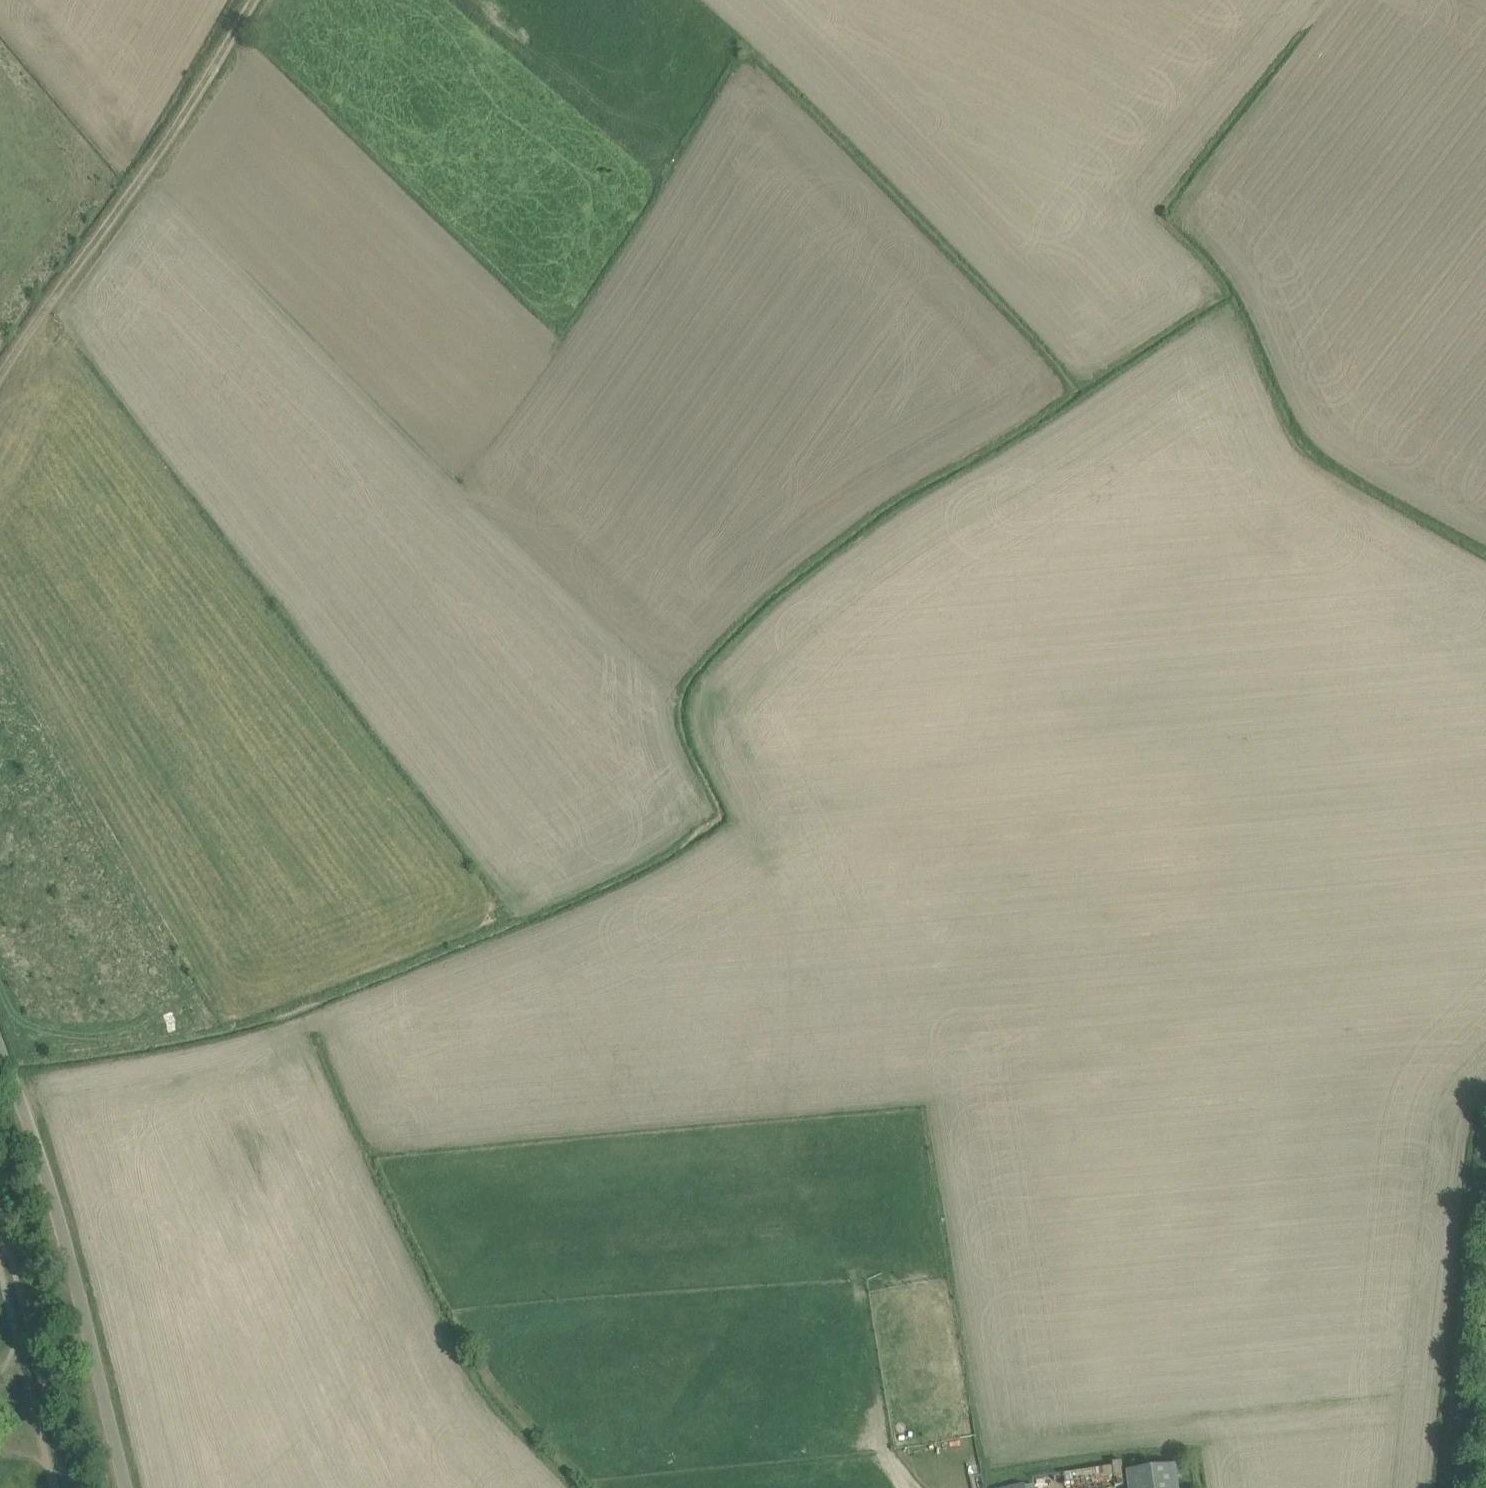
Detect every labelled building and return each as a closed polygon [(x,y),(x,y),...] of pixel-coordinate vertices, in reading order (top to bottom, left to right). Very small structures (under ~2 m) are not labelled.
[(1174,1465),(1126,1472),(1128,1487),(1177,1487),(1174,1465)]
